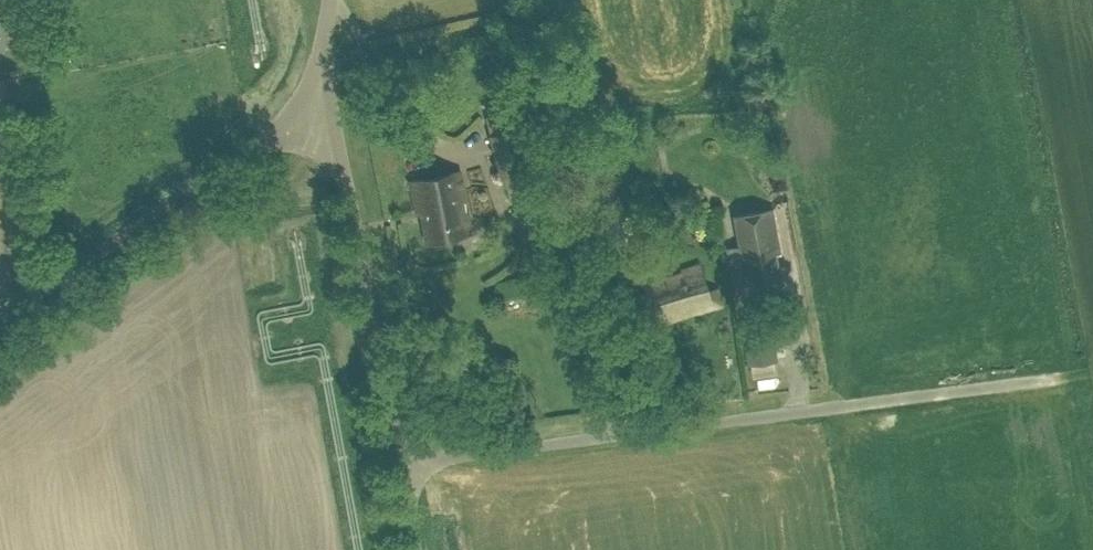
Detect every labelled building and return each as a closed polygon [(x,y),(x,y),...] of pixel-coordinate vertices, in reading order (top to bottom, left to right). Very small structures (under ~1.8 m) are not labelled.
[(501,181),(537,170),(523,125),(487,135),(501,181)] [(471,235),(459,170),(410,181),(416,214),(420,214),(426,244),(471,235)] [(772,209),(733,216),(746,283),(778,277),(773,253),(780,252),(772,209)] [(706,291),(699,265),(681,270),(682,273),(643,285),(655,324),(689,314),(721,304),(717,288),(706,291)] [(748,366),(777,362),(772,323),(742,327),(748,366)]
